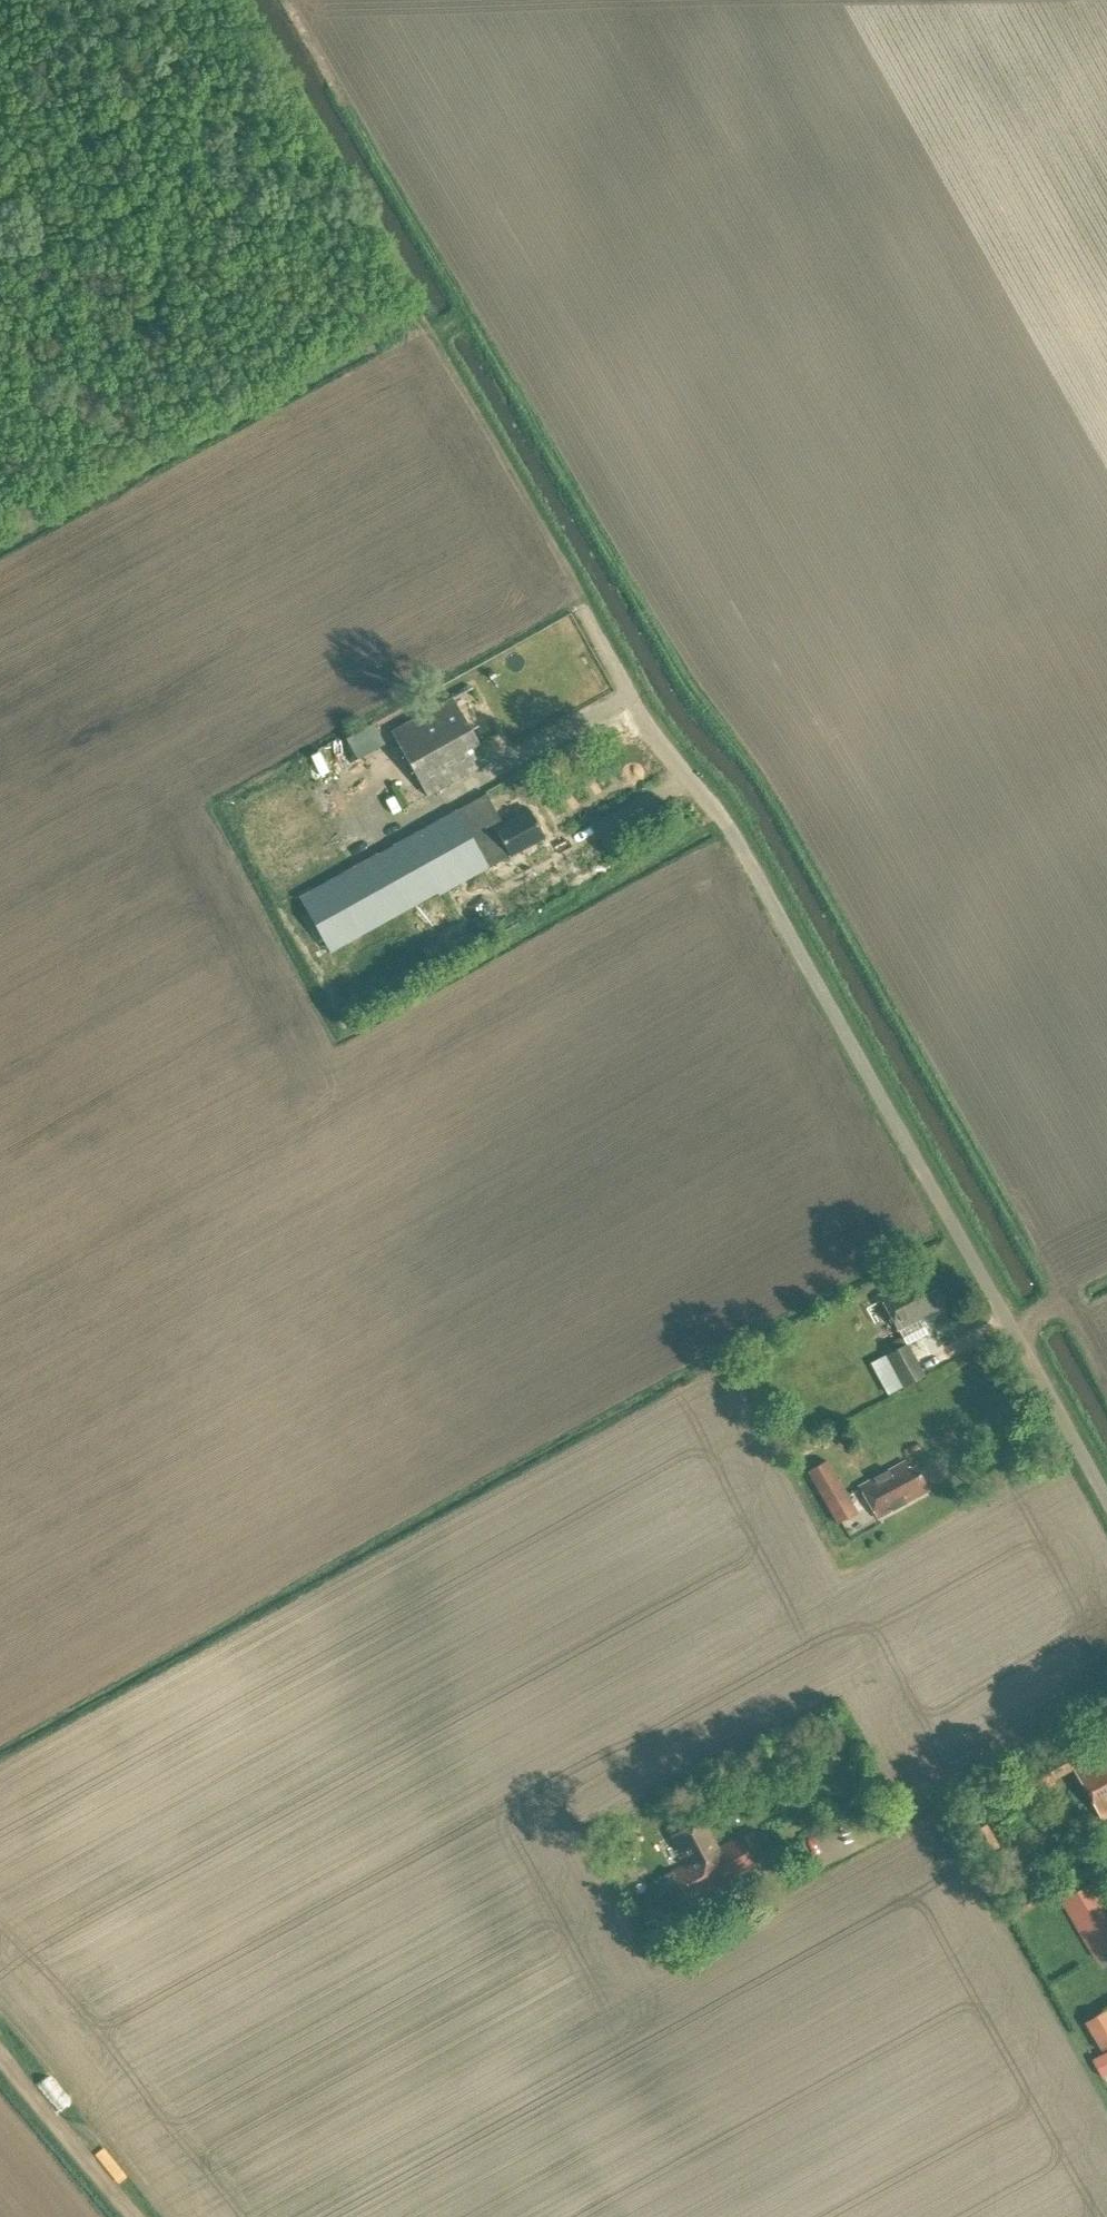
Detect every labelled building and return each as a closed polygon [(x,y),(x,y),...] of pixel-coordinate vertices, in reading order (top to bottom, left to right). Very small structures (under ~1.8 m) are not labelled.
[(453,699),(391,734),(427,798),(489,763),(453,699)] [(378,721),(349,737),(361,758),(390,742),(378,721)] [(486,796),(298,896),(328,951),(485,867),(487,870),(544,839),(529,812),(502,826),(486,796)] [(926,1335),(919,1321),(939,1310),(934,1301),(939,1298),(925,1273),(906,1283),(905,1282),(878,1297),(898,1332),(899,1332),(906,1346),(926,1335)] [(888,1397),(925,1377),(907,1345),(886,1357),(886,1356),(870,1364),(888,1397)] [(856,1512),(826,1462),(807,1474),(836,1524),(856,1512)] [(904,1463),(859,1488),(877,1520),(928,1492),(915,1468),(909,1471),(904,1463)] [(1070,1746),(985,1794),(991,1804),(1009,1794),(1016,1806),(1056,1783),(1047,1768),(1074,1753),(1070,1746)] [(1072,1770),(1100,1820),(1106,1817),(1106,1751),(1072,1770)] [(687,1865),(673,1872),(690,1904),(750,1872),(746,1865),(752,1862),(739,1837),(718,1848),(704,1820),(672,1837),(687,1865)] [(972,1832),(985,1856),(999,1848),(986,1824),(972,1832)] [(1091,1884),(1060,1902),(1094,1960),(1106,1953),(1106,1911),(1091,1884)] [(1103,2011),(1084,2022),(1099,2049),(1106,2044),(1106,2018),(1103,2011)]
